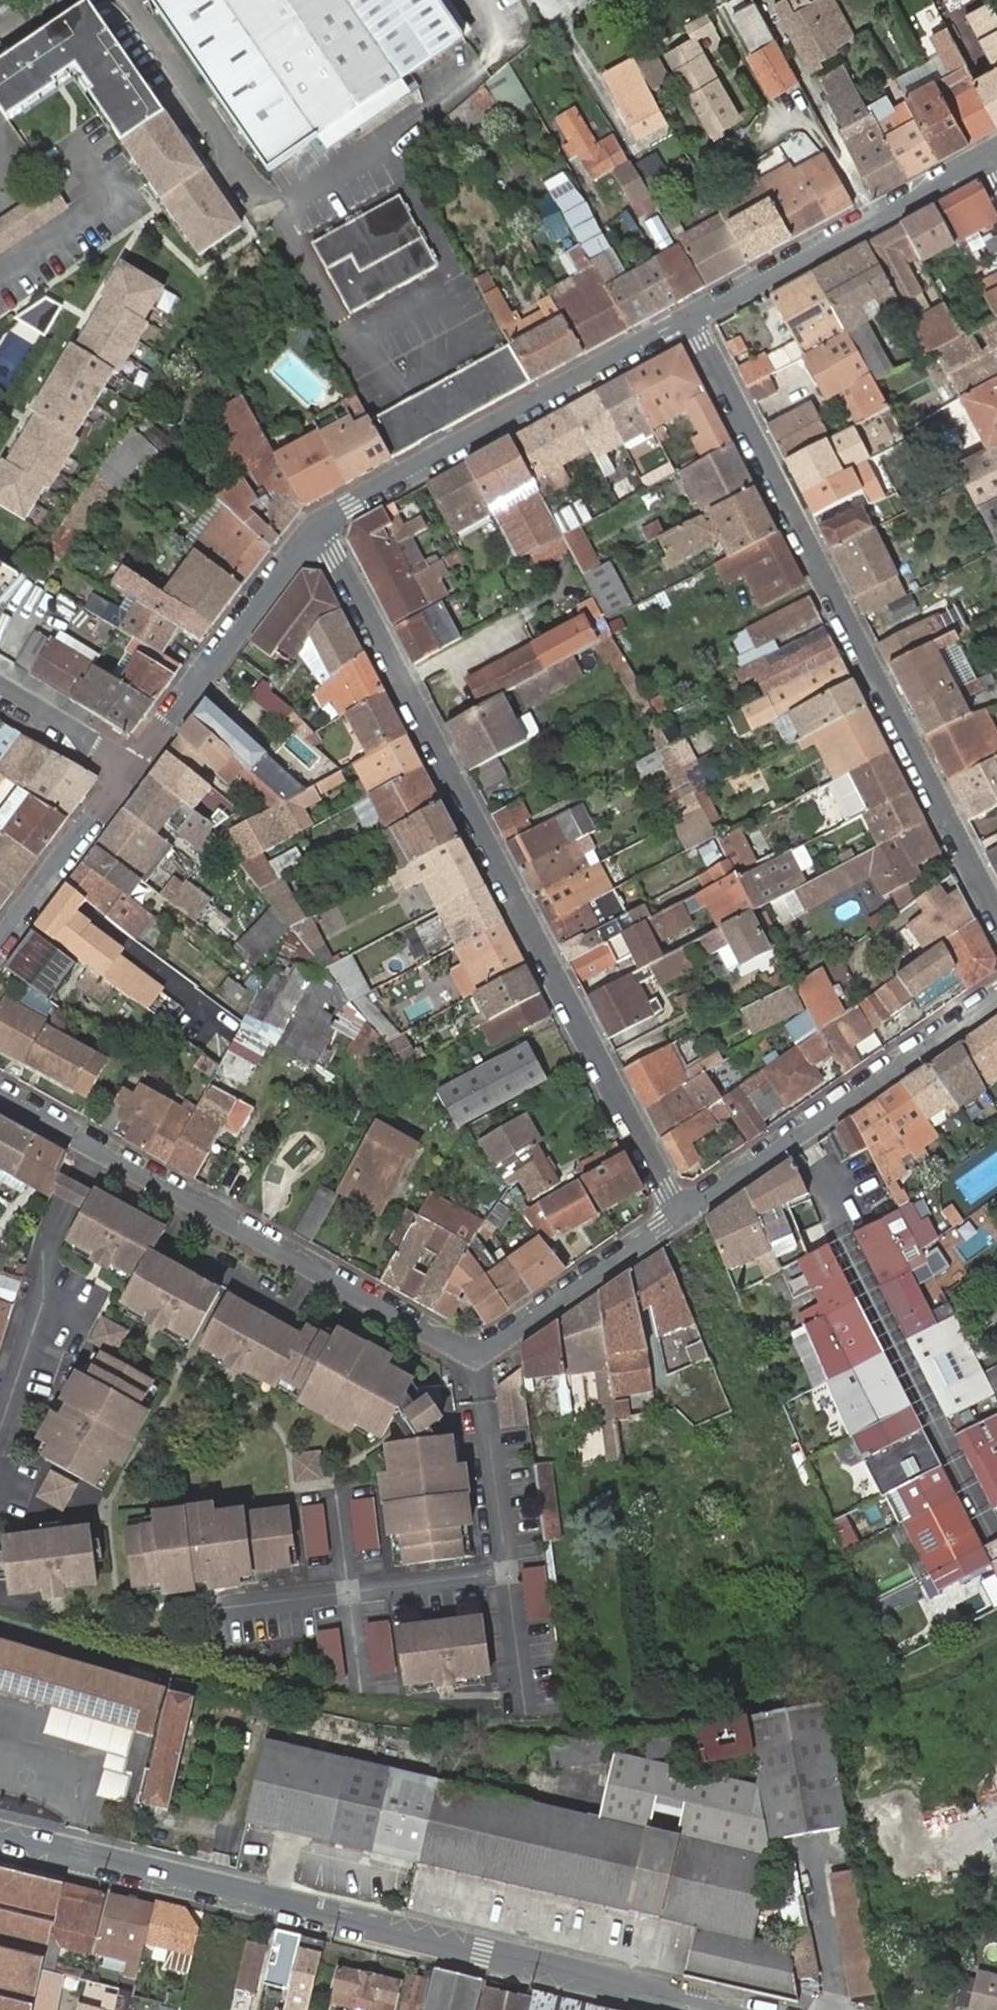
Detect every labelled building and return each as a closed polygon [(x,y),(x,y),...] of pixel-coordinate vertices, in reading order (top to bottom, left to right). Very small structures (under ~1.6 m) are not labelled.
[(125,24),(113,0),(108,0),(93,7),(106,33),(125,24)] [(222,0),(148,0),(266,169),(316,137),(222,0)] [(316,137),(392,88),(402,81),(346,0),(222,0),(316,137)] [(402,81),(464,38),(438,0),(346,0),(402,81)] [(775,3),(825,95),(853,79),(835,47),(810,0),(780,0),(775,3)] [(835,47),(855,37),(835,0),(810,0),(835,47)] [(989,0),(961,0),(964,8),(962,9),(965,15),(992,67),(971,79),(996,125),(996,15),(989,0)] [(756,52),(750,56),(772,96),(787,88),(791,94),(803,89),(755,3),(735,13),(756,52)] [(943,27),(931,6),(919,12),(941,53),(932,58),(935,64),(927,68),(935,82),(967,142),(996,125),(971,79),(943,27)] [(696,34),(712,27),(706,14),(690,22),(696,34)] [(992,67),(965,15),(943,27),(971,79),(992,67)] [(3,64),(0,60),(0,112),(4,117),(18,107),(16,103),(72,64),(112,122),(109,125),(129,154),(133,151),(143,166),(150,176),(159,190),(164,195),(189,234),(186,236),(196,251),(238,222),(222,198),(216,201),(173,139),(178,136),(144,87),(139,91),(96,29),(84,37),(70,17),(3,64)] [(742,117),(696,34),(662,52),(716,150),(724,146),(716,131),(742,117)] [(631,57),(649,90),(666,80),(647,45),(630,54),(631,57)] [(664,121),(631,57),(602,72),(636,136),(664,122),(664,121)] [(70,76),(105,127),(109,125),(112,122),(72,64),(16,103),(18,107),(21,110),(70,76)] [(501,116),(529,104),(512,66),(484,78),(501,116)] [(838,127),(871,194),(906,175),(885,139),(876,121),(853,79),(825,95),(842,125),(838,127)] [(938,158),(967,142),(935,82),(905,99),(908,103),(938,158)] [(885,139),(906,175),(938,158),(908,103),(890,113),(900,129),(885,139)] [(890,113),(876,121),(885,139),(900,129),(890,113)] [(178,136),(173,139),(216,201),(222,198),(178,136)] [(129,154),(126,157),(135,171),(143,166),(133,151),(129,154)] [(762,189),(790,239),(852,205),(832,167),(823,155),(762,189)] [(662,171),(652,156),(633,168),(637,174),(646,169),(651,178),(662,171)] [(613,175),(631,206),(648,196),(631,165),(613,175)] [(646,169),(637,174),(643,183),(651,178),(646,169)] [(720,218),(746,263),(788,240),(790,239),(762,189),(754,175),(745,181),(753,194),(723,210),(718,202),(713,205),(720,218)] [(150,176),(142,181),(152,195),(159,190),(150,176)] [(970,271),(975,268),(973,264),(974,260),(964,240),(996,220),(996,216),(979,181),(935,205),(955,243),(970,271)] [(54,190),(40,200),(54,221),(68,211),(54,190)] [(164,195),(156,200),(182,238),(186,236),(189,234),(164,195)] [(314,245),(352,314),(440,265),(401,196),(314,245)] [(556,208),(550,197),(535,205),(539,211),(538,213),(554,242),(558,241),(564,254),(579,246),(577,243),(573,236),(569,236),(566,225),(563,226),(555,209),(556,208)] [(644,198),(630,208),(640,222),(653,212),(644,198)] [(917,257),(921,264),(955,243),(935,205),(901,224),(917,256),(917,257)] [(658,252),(672,244),(656,214),(641,222),(658,252)] [(677,241),(703,287),(746,263),(720,218),(677,241)] [(889,231),(906,263),(917,257),(917,256),(901,224),(889,231)] [(925,356),(926,356),(936,351),(962,337),(944,306),(931,313),(917,288),(918,285),(906,263),(889,231),(866,243),(899,306),(902,305),(912,322),(909,325),(925,356)] [(577,243),(579,246),(580,249),(627,329),(681,299),(656,259),(622,279),(595,233),(577,243)] [(902,316),(899,306),(866,243),(812,274),(836,315),(872,296),(881,313),(888,325),(902,316)] [(590,294),(557,313),(562,322),(581,354),(627,329),(580,249),(568,257),(579,275),(590,294)] [(125,268),(115,285),(156,311),(167,294),(125,268)] [(769,297),(804,359),(846,334),(844,331),(836,315),(812,274),(769,297)] [(579,290),(552,304),(557,313),(590,294),(579,275),(572,278),(579,290)] [(995,320),(996,319),(996,276),(978,287),(995,320)] [(104,303),(108,305),(146,328),(147,327),(156,311),(115,285),(104,303)] [(836,315),(844,331),(864,322),(865,323),(881,313),(872,296),(836,315)] [(50,301),(19,322),(47,340),(65,311),(50,301)] [(108,305),(99,320),(140,346),(151,329),(147,327),(146,328),(108,305)] [(938,476),(945,493),(965,483),(978,509),(996,500),(996,319),(995,320),(962,337),(936,351),(960,399),(959,401),(986,452),(938,476)] [(99,320),(89,336),(130,362),(140,346),(99,320)] [(562,322),(509,350),(529,383),(581,354),(562,322)] [(846,334),(873,383),(891,373),(865,323),(864,322),(844,331),(846,334)] [(851,387),(867,420),(888,409),(873,383),(846,334),(804,359),(826,400),(851,387)] [(116,375),(115,376),(120,379),(130,362),(89,336),(79,352),(116,375)] [(766,354),(774,370),(800,357),(792,340),(766,354)] [(408,399),(368,422),(390,459),(442,431),(529,383),(509,350),(507,346),(408,399)] [(654,414),(700,389),(679,347),(624,378),(652,429),(659,426),(654,414)] [(64,366),(106,392),(115,376),(116,375),(79,352),(75,350),(64,366)] [(767,358),(740,373),(748,388),(768,377),(775,373),(767,358)] [(64,366),(54,383),(96,408),(106,392),(64,366)] [(873,383),(888,409),(906,400),(891,373),(873,383)] [(776,395),(768,377),(748,388),(752,397),(760,393),(765,403),(776,395)] [(641,435),(652,429),(624,378),(596,392),(618,435),(636,425),(641,435)] [(54,383),(44,399),(86,425),(96,408),(54,383)] [(683,405),(703,394),(700,389),(654,414),(659,426),(686,411),(683,405)] [(567,408),(590,450),(618,435),(596,392),(567,408)] [(710,457),(730,446),(703,394),(683,405),(686,411),(710,457)] [(320,415),(309,421),(312,426),(317,435),(344,484),(390,459),(368,422),(354,397),(343,403),(349,414),(326,426),(320,415)] [(34,416),(38,419),(75,441),(76,440),(86,425),(44,399),(34,416)] [(243,403),(223,415),(221,415),(263,489),(256,495),(263,504),(258,507),(253,498),(231,513),(272,548),(303,508),(275,459),(269,449),(243,403)] [(349,414),(343,403),(320,415),(326,426),(349,414)] [(785,462),(830,440),(812,404),(768,428),(785,462)] [(538,478),(590,450),(567,408),(515,437),(538,478)] [(263,489),(221,415),(212,420),(246,482),(256,495),(263,489)] [(38,419),(28,434),(69,459),(80,443),(76,440),(75,441),(38,419)] [(618,435),(623,445),(641,435),(636,425),(618,435)] [(317,435),(312,426),(269,449),(275,459),(317,435)] [(172,445),(153,428),(145,438),(164,454),(172,445)] [(131,429),(97,476),(114,489),(118,492),(152,446),(144,439),(131,429)] [(28,434),(18,450),(60,476),(69,459),(28,434)] [(303,508),(344,484),(317,435),(275,459),(303,508)] [(590,450),(595,460),(623,445),(618,435),(590,450)] [(517,562),(563,537),(552,518),(509,440),(465,464),(484,499),(517,562)] [(711,512),(752,490),(730,446),(710,457),(689,468),(711,512)] [(18,450),(9,465),(46,488),(45,490),(49,492),(60,476),(18,450)] [(0,470),(0,484),(35,505),(45,490),(46,488),(9,465),(4,463),(0,470)] [(444,520),(484,499),(465,464),(426,485),(444,520)] [(706,514),(711,512),(689,468),(683,471),(706,514)] [(24,522),(35,505),(0,484),(0,507),(24,522)] [(734,556),(776,534),(752,490),(711,512),(706,514),(666,535),(657,539),(668,558),(660,563),(664,571),(681,562),(678,554),(713,535),(710,528),(717,525),(724,537),(721,539),(726,551),(730,549),(734,556)] [(978,509),(996,547),(996,500),(978,509)] [(392,526),(384,509),(351,527),(347,540),(358,561),(392,543),(394,547),(402,543),(397,535),(387,540),(383,531),(392,526)] [(861,509),(818,527),(830,551),(872,530),(861,509)] [(200,545),(195,551),(198,554),(242,587),(272,548),(231,513),(228,512),(203,548),(200,545)] [(649,544),(657,539),(666,535),(660,524),(643,533),(649,544)] [(77,536),(62,526),(32,568),(47,580),(77,536)] [(563,537),(583,578),(600,568),(579,528),(563,537)] [(872,530),(830,551),(864,617),(906,596),(872,530)] [(762,605),(801,585),(776,534),(734,556),(717,565),(727,582),(735,578),(746,573),(762,605)] [(408,572),(394,547),(392,543),(358,561),(377,596),(427,569),(424,564),(408,572)] [(165,596),(211,628),(242,587),(198,554),(165,596)] [(447,574),(441,562),(427,569),(377,596),(391,623),(447,594),(440,578),(447,574)] [(23,580),(0,566),(0,606),(23,580)] [(165,596),(123,568),(112,585),(130,595),(139,600),(130,616),(120,610),(111,604),(101,620),(106,623),(117,630),(154,652),(161,656),(178,629),(199,643),(211,628),(165,596)] [(250,642),(285,669),(287,670),(300,651),(321,620),(340,610),(321,573),(302,573),(250,642)] [(130,595),(120,610),(130,616),(139,600),(130,595)] [(818,618),(809,599),(732,639),(743,661),(738,664),(742,671),(765,659),(779,652),(773,641),(818,618)] [(394,629),(413,665),(460,641),(440,604),(394,629)] [(929,621),(879,646),(889,666),(939,639),(937,636),(955,627),(946,608),(927,617),(929,621)] [(295,694),(304,704),(332,679),(342,670),(362,653),(340,610),(321,620),(300,651),(315,677),(295,694)] [(548,672),(549,671),(594,647),(597,646),(583,621),(534,647),(548,672)] [(117,630),(106,623),(99,634),(110,641),(117,630)] [(612,638),(614,637),(608,626),(597,632),(603,643),(612,638)] [(770,669),(829,638),(824,628),(779,652),(765,659),(770,669)] [(36,630),(13,667),(70,701),(81,681),(84,683),(94,667),(36,630)] [(940,640),(939,639),(889,666),(913,712),(958,689),(953,679),(938,650),(957,640),(957,642),(963,638),(961,633),(953,636),(952,634),(940,640)] [(657,751),(669,746),(638,680),(612,638),(603,643),(597,646),(594,647),(604,664),(609,661),(626,686),(657,751)] [(742,671),(737,674),(742,684),(756,676),(761,687),(750,693),(754,701),(838,656),(829,638),(770,669),(765,659),(742,671)] [(958,689),(977,680),(957,642),(957,640),(938,650),(953,679),(958,689)] [(477,678),(489,703),(502,696),(516,688),(548,672),(534,647),(477,678)] [(138,657),(122,684),(153,704),(181,667),(161,656),(154,652),(145,662),(138,657)] [(362,653),(342,670),(361,705),(383,692),(362,653)] [(839,658),(744,709),(755,732),(790,714),(851,682),(839,658)] [(122,684),(94,667),(84,683),(91,688),(80,707),(128,736),(153,704),(122,684)] [(342,670),(332,679),(349,712),(361,705),(342,670)] [(516,688),(527,708),(559,691),(549,671),(548,672),(516,688)] [(279,725),(293,710),(260,680),(246,695),(279,725)] [(81,681),(70,701),(80,707),(91,688),(84,683),(81,681)] [(790,714),(803,740),(865,709),(851,682),(790,714)] [(913,712),(925,737),(971,714),(968,707),(958,689),(913,712)] [(349,712),(345,714),(364,751),(359,753),(363,760),(406,737),(383,692),(361,705),(349,712)] [(506,722),(513,718),(502,696),(489,703),(490,704),(445,727),(468,772),(518,746),(506,722)] [(193,717),(284,803),(287,801),(305,791),(265,755),(266,753),(207,700),(193,717)] [(829,735),(848,773),(888,753),(865,709),(803,740),(799,742),(803,749),(815,742),(829,735)] [(982,710),(971,714),(976,724),(984,741),(990,753),(993,751),(996,743),(996,739),(982,710)] [(996,758),(996,743),(993,751),(990,753),(984,741),(976,724),(971,714),(925,737),(949,782),(996,758)] [(193,717),(168,752),(196,775),(204,764),(228,785),(239,773),(251,784),(250,788),(272,809),(284,803),(193,717)] [(526,742),(513,718),(506,722),(518,746),(526,742)] [(0,720),(0,772),(24,735),(0,720)] [(0,772),(0,774),(1,775),(20,787),(34,797),(69,819),(94,781),(24,735),(0,772)] [(815,742),(835,780),(848,773),(829,735),(815,742)] [(354,765),(370,796),(373,794),(384,788),(422,768),(406,737),(363,760),(354,765)] [(330,792),(345,769),(299,739),(284,762),(330,792)] [(685,740),(669,748),(671,750),(681,771),(697,764),(685,740)] [(662,786),(666,794),(677,789),(687,783),(681,771),(671,750),(663,754),(666,761),(663,763),(672,781),(662,786)] [(168,752),(149,776),(186,805),(194,795),(203,802),(214,789),(196,775),(168,752)] [(869,814),(909,795),(888,753),(848,773),(835,780),(817,789),(823,798),(842,789),(841,786),(852,781),(869,814)] [(969,822),(996,807),(996,758),(949,782),(969,822)] [(697,764),(681,771),(687,783),(694,796),(704,791),(709,788),(697,764)] [(384,788),(402,823),(440,803),(422,768),(384,788)] [(124,810),(157,834),(165,823),(178,832),(199,853),(214,834),(211,831),(215,828),(207,820),(195,812),(186,805),(149,776),(124,810)] [(687,783),(677,789),(687,808),(682,811),(685,817),(700,809),(694,796),(687,783)] [(0,814),(0,832),(5,836),(34,797),(20,787),(0,814)] [(373,794),(391,829),(402,823),(384,788),(373,794)] [(710,802),(704,791),(694,796),(700,809),(708,824),(719,818),(710,802)] [(186,805),(195,812),(203,802),(194,795),(186,805)] [(900,837),(924,824),(909,795),(869,814),(864,816),(880,847),(900,837)] [(36,859),(69,819),(34,797),(5,836),(36,859)] [(272,809),(232,830),(249,862),(303,832),(287,801),(284,803),(272,809)] [(500,834),(528,819),(520,802),(491,817),(500,834)] [(393,864),(398,872),(459,839),(440,803),(402,823),(391,829),(395,838),(403,833),(414,856),(406,859),(405,857),(393,864)] [(207,820),(215,828),(229,818),(221,808),(207,820)] [(687,852),(699,844),(714,836),(708,824),(700,809),(685,817),(671,825),(687,852)] [(124,810),(96,847),(132,874),(159,836),(157,834),(124,810)] [(532,829),(528,819),(500,834),(520,871),(567,846),(582,839),(568,811),(532,829)] [(12,892),(36,859),(5,836),(0,832),(0,882),(12,892)] [(977,841),(996,883),(996,832),(977,841)] [(395,838),(405,857),(406,859),(414,856),(403,833),(395,838)] [(159,836),(132,874),(140,879),(167,842),(159,836)] [(710,867),(726,859),(714,836),(699,844),(710,867)] [(880,847),(800,889),(807,903),(872,870),(884,895),(892,891),(910,882),(920,877),(900,837),(880,847)] [(459,839),(398,872),(407,888),(415,884),(416,885),(440,873),(450,892),(479,877),(459,839)] [(277,877),(304,863),(295,845),(267,859),(277,877)] [(567,846),(520,871),(534,897),(581,873),(567,846)] [(96,847),(83,864),(123,894),(136,903),(144,894),(163,908),(168,901),(162,896),(140,879),(132,874),(96,847)] [(753,911),(754,913),(795,891),(792,886),(785,889),(772,861),(735,879),(753,911)] [(83,864),(67,885),(86,900),(126,931),(132,922),(119,911),(122,906),(116,902),(123,894),(83,864)] [(581,873),(534,897),(548,925),(603,895),(589,868),(581,873)] [(675,952),(680,949),(720,928),(748,913),(753,911),(735,879),(733,874),(633,928),(612,939),(567,963),(578,984),(633,957),(640,970),(675,952)] [(901,910),(899,912),(907,923),(958,889),(952,876),(918,899),(901,910)] [(450,892),(455,903),(484,888),(479,877),(450,892)] [(182,886),(175,880),(162,896),(168,901),(182,886)] [(213,899),(187,880),(182,886),(168,901),(196,921),(209,904),(213,899)] [(289,925),(292,928),(306,920),(282,880),(262,892),(273,905),(289,925)] [(12,892),(0,882),(0,908),(12,892)] [(910,882),(892,891),(901,910),(918,899),(910,882)] [(67,885),(58,899),(76,913),(86,900),(67,885)] [(447,915),(439,919),(419,930),(431,953),(455,940),(459,938),(463,944),(467,941),(503,923),(484,888),(455,903),(443,909),(447,915)] [(958,889),(907,923),(929,953),(942,944),(974,921),(958,889)] [(603,895),(548,925),(560,948),(604,924),(625,913),(613,890),(603,895)] [(116,902),(122,906),(130,913),(137,904),(136,903),(123,894),(116,902)] [(58,899),(35,928),(90,968),(113,986),(146,1010),(157,996),(142,984),(146,978),(104,947),(70,920),(76,913),(58,899)] [(157,934),(163,924),(137,904),(130,913),(157,934)] [(218,939),(231,921),(209,904),(196,921),(218,939)] [(257,961),(289,925),(273,905),(238,943),(257,961)] [(443,909),(436,913),(439,919),(447,915),(443,909)] [(110,939),(76,913),(70,920),(104,947),(110,939)] [(612,939),(633,928),(625,913),(604,924),(612,939)] [(748,913),(720,928),(739,965),(766,952),(748,913)] [(292,928),(326,970),(337,964),(311,918),(306,920),(292,928)] [(942,944),(965,990),(991,972),(995,960),(974,921),(942,944)] [(467,941),(490,986),(526,967),(503,923),(467,941)] [(560,948),(567,963),(612,939),(604,924),(560,948)] [(33,932),(5,968),(51,1002),(77,966),(33,932)] [(455,940),(458,947),(463,944),(459,938),(455,940)] [(455,948),(479,993),(490,986),(467,941),(463,944),(458,947),(455,948)] [(854,1006),(871,1031),(912,1001),(920,1009),(952,985),(959,995),(965,990),(942,944),(929,953),(854,1006)] [(586,998),(607,1039),(652,1016),(637,986),(648,981),(681,963),(675,952),(640,970),(586,998)] [(282,957),(243,1027),(278,1046),(277,1049),(313,1069),(349,1003),(326,970),(322,964),(312,974),(282,957)] [(369,992),(351,957),(337,964),(326,970),(349,1003),(369,992)] [(490,1020),(540,994),(526,967),(490,986),(479,993),(476,995),(487,1014),(473,1021),(477,1028),(490,1020)] [(113,986),(90,968),(77,987),(100,1004),(113,986)] [(804,1010),(816,1033),(845,1012),(842,1007),(837,1009),(836,1007),(829,1012),(813,982),(821,977),(819,972),(793,989),(804,1010)] [(770,991),(781,985),(775,976),(766,982),(770,991)] [(829,1012),(836,1007),(821,977),(813,982),(829,1012)] [(637,986),(652,1016),(663,1011),(648,981),(637,986)] [(786,1005),(791,1014),(800,1009),(788,987),(740,1012),(747,1026),(786,1005)] [(492,1045),(550,1014),(540,994),(490,1020),(482,1025),(492,1045)] [(84,1096),(103,1061),(49,1031),(52,1027),(6,1001),(0,1011),(0,1049),(84,1096)] [(172,1002),(158,1019),(198,1051),(212,1033),(172,1002)] [(751,1034),(791,1014),(786,1005),(747,1026),(751,1034)] [(816,1033),(824,1045),(826,1048),(843,1076),(860,1063),(849,1046),(871,1031),(854,1006),(845,1012),(816,1033)] [(135,1031),(139,1011),(120,1007),(116,1028),(135,1031)] [(927,1064),(959,1111),(985,1093),(982,1088),(996,1080),(996,1015),(927,1064)] [(816,1033),(762,1070),(786,1104),(820,1082),(805,1059),(824,1045),(816,1033)] [(406,1034),(389,1040),(400,1066),(416,1059),(406,1034)] [(439,1091),(460,1123),(546,1078),(527,1044),(439,1091)] [(625,1071),(646,1107),(705,1074),(725,1062),(719,1053),(685,1072),(669,1045),(625,1071)] [(219,1069),(244,1083),(256,1062),(231,1048),(219,1069)] [(815,1056),(832,1082),(843,1076),(826,1048),(815,1056)] [(141,1086),(148,1072),(137,1064),(122,1091),(134,1098),(141,1086)] [(959,1111),(927,1064),(900,1083),(933,1129),(959,1111)] [(759,1072),(738,1088),(745,1097),(762,1086),(759,1081),(763,1079),(759,1072)] [(702,1113),(706,1110),(722,1099),(705,1074),(646,1107),(661,1142),(702,1113)] [(900,1083),(878,1098),(909,1146),(929,1133),(933,1140),(938,1136),(933,1129),(900,1083)] [(171,1103),(141,1086),(134,1098),(122,1091),(115,1103),(126,1109),(122,1116),(123,1117),(136,1124),(133,1129),(127,1141),(144,1151),(171,1103)] [(732,1115),(749,1141),(765,1129),(736,1089),(722,1099),(706,1110),(716,1124),(732,1115)] [(168,1164),(195,1179),(214,1144),(213,1142),(232,1107),(207,1094),(198,1109),(168,1164)] [(878,1098),(851,1117),(867,1148),(888,1189),(905,1181),(893,1157),(909,1146),(878,1098)] [(183,1110),(171,1103),(144,1151),(168,1164),(198,1109),(187,1101),(183,1110)] [(126,1109),(115,1103),(102,1127),(113,1134),(120,1122),(123,1117),(122,1116),(126,1109)] [(678,1174),(696,1162),(687,1146),(712,1129),(702,1113),(661,1142),(678,1174)] [(28,1185),(50,1143),(0,1116),(0,1170),(28,1185)] [(541,1141),(527,1116),(475,1145),(494,1171),(507,1185),(519,1178),(532,1199),(558,1185),(535,1144),(541,1141)] [(136,1124),(123,1117),(120,1122),(133,1129),(136,1124)] [(851,1117),(837,1126),(853,1156),(867,1148),(851,1117)] [(395,1171),(401,1175),(417,1147),(378,1125),(342,1189),(354,1195),(357,1192),(365,1196),(363,1201),(381,1211),(393,1190),(387,1187),(395,1171)] [(50,1143),(28,1185),(49,1196),(50,1194),(58,1175),(64,1160),(67,1153),(50,1143)] [(606,1164),(624,1155),(617,1144),(601,1153),(606,1164)] [(607,1208),(642,1189),(624,1155),(606,1164),(589,1173),(589,1175),(581,1179),(588,1190),(595,1187),(607,1208)] [(793,1158),(746,1191),(769,1245),(792,1235),(779,1206),(807,1192),(793,1158)] [(393,1190),(401,1175),(395,1171),(387,1187),(393,1190)] [(75,1185),(58,1175),(50,1194),(66,1203),(83,1212),(93,1194),(75,1185)] [(905,1181),(888,1189),(898,1207),(913,1197),(905,1181)] [(540,1202),(559,1235),(595,1215),(577,1182),(540,1202)] [(321,1187),(315,1198),(330,1206),(336,1195),(321,1187)] [(165,1230),(94,1191),(93,1194),(83,1212),(68,1239),(89,1251),(93,1244),(100,1248),(93,1261),(107,1269),(114,1256),(121,1259),(117,1267),(138,1278),(151,1255),(165,1230)] [(746,1191),(705,1219),(725,1269),(757,1256),(765,1277),(779,1270),(769,1245),(746,1191)] [(357,1192),(354,1195),(363,1201),(365,1196),(357,1192)] [(433,1312),(468,1251),(471,1246),(480,1230),(483,1224),(430,1194),(418,1215),(401,1246),(380,1282),(433,1312)] [(315,1198),(295,1234),(310,1242),(330,1206),(315,1198)] [(499,1231),(513,1215),(498,1202),(484,1218),(499,1231)] [(532,1206),(554,1237),(559,1235),(540,1202),(532,1206)] [(961,1220),(950,1204),(940,1212),(951,1228),(961,1220)] [(521,1213),(542,1238),(543,1238),(553,1249),(559,1244),(554,1237),(532,1206),(521,1213)] [(852,1233),(879,1286),(910,1270),(926,1262),(919,1250),(909,1229),(899,1209),(852,1233)] [(418,1215),(410,1211),(393,1242),(401,1246),(418,1215)] [(924,1221),(909,1229),(919,1250),(934,1240),(924,1221)] [(483,1224),(480,1230),(491,1237),(498,1245),(483,1224)] [(468,1251),(507,1309),(531,1292),(509,1261),(498,1268),(487,1253),(498,1245),(491,1237),(480,1230),(471,1246),(468,1251)] [(509,1261),(531,1292),(566,1268),(542,1238),(511,1259),(509,1261)] [(826,1246),(779,1270),(791,1298),(809,1289),(816,1302),(797,1312),(803,1325),(852,1299),(826,1246)] [(608,1369),(611,1395),(654,1388),(642,1313),(645,1311),(673,1299),(678,1312),(677,1313),(683,1325),(688,1323),(691,1329),(695,1326),(670,1262),(665,1250),(664,1248),(635,1269),(599,1293),(606,1354),(608,1369)] [(433,1312),(446,1319),(462,1289),(468,1290),(489,1321),(507,1309),(468,1251),(433,1312)] [(138,1278),(124,1302),(143,1313),(147,1306),(155,1310),(147,1323),(162,1331),(169,1318),(177,1323),(173,1330),(192,1340),(219,1292),(151,1255),(138,1278)] [(910,1270),(879,1286),(906,1340),(937,1324),(910,1270)] [(17,1281),(1,1276),(0,1278),(0,1330),(17,1281)] [(954,1305),(976,1292),(969,1279),(947,1291),(954,1305)] [(557,1323),(564,1376),(574,1374),(572,1359),(606,1354),(599,1293),(557,1323)] [(297,1336),(228,1297),(201,1345),(222,1357),(226,1350),(233,1354),(226,1366),(240,1374),(247,1362),(255,1366),(251,1373),(271,1384),(275,1377),(297,1336)] [(853,1300),(803,1325),(826,1380),(880,1353),(853,1300)] [(937,1324),(906,1340),(945,1417),(993,1392),(989,1386),(953,1316),(937,1324)] [(123,1330),(101,1318),(89,1340),(111,1352),(123,1330)] [(560,1418),(569,1418),(564,1376),(557,1323),(520,1348),(523,1368),(524,1379),(558,1375),(556,1386),(560,1418)] [(297,1336),(275,1377),(300,1391),(294,1401),(346,1430),(350,1423),(376,1438),(390,1414),(407,1384),(381,1370),(386,1360),(334,1331),(329,1340),(303,1326),(297,1336)] [(712,1357),(726,1351),(717,1331),(702,1338),(712,1357)] [(880,1353),(826,1380),(849,1434),(906,1405),(880,1353)] [(574,1374),(595,1371),(608,1369),(606,1354),(572,1359),(574,1374)] [(48,1460),(97,1487),(111,1461),(121,1467),(150,1415),(140,1409),(154,1383),(105,1356),(91,1382),(80,1376),(66,1403),(72,1406),(64,1420),(58,1417),(43,1443),(54,1449),(48,1460)] [(529,1427),(523,1368),(496,1387),(500,1431),(529,1427)] [(607,1464),(620,1462),(615,1420),(611,1395),(608,1369),(595,1371),(607,1464)] [(407,1384),(390,1414),(402,1430),(412,1443),(449,1438),(436,1420),(438,1419),(431,1410),(422,1399),(415,1405),(409,1398),(415,1394),(407,1384)] [(906,1405),(849,1434),(881,1496),(887,1493),(938,1467),(906,1405)] [(954,1434),(992,1509),(996,1506),(996,1413),(954,1434)] [(412,1443),(384,1446),(387,1475),(380,1477),(387,1536),(399,1534),(404,1563),(461,1556),(457,1527),(469,1525),(461,1465),(453,1467),(449,1438),(412,1443)] [(319,1454),(294,1457),(298,1482),(322,1479),(319,1454)] [(545,1541),(546,1540),(559,1539),(550,1463),(535,1465),(545,1541)] [(938,1467),(887,1493),(901,1520),(952,1494),(938,1467)] [(76,1487),(54,1474),(41,1497),(63,1509),(76,1487)] [(952,1494),(901,1520),(928,1573),(978,1547),(952,1494)] [(374,1500),(352,1503),(359,1550),(381,1548),(374,1500)] [(324,1507),(302,1509),(309,1558),(330,1555),(324,1507)] [(128,1532),(135,1588),(165,1583),(166,1596),(197,1591),(196,1584),(212,1582),(212,1589),(242,1585),(241,1577),(254,1576),(253,1571),(292,1566),(289,1546),(295,1545),(290,1510),(246,1516),(245,1512),(216,1516),(215,1508),(156,1516),(157,1528),(128,1532)] [(843,1514),(828,1521),(839,1548),(854,1542),(843,1514)] [(91,1529),(5,1541),(12,1595),(47,1590),(49,1600),(65,1598),(64,1588),(98,1584),(91,1529)] [(978,1547),(928,1573),(936,1589),(987,1563),(986,1561),(978,1547)] [(986,1561),(987,1563),(996,1583),(996,1555),(986,1561)] [(552,1616),(546,1566),(521,1569),(528,1620),(552,1616)] [(917,1578),(927,1597),(937,1591),(936,1589),(928,1573),(917,1578)] [(481,1617),(397,1628),(404,1682),(427,1680),(426,1671),(434,1670),(437,1685),(452,1683),(450,1668),(459,1667),(460,1675),(489,1671),(481,1617)] [(390,1623),(368,1625),(375,1675),(396,1672),(390,1623)] [(942,1625),(933,1629),(938,1638),(946,1633),(942,1625)] [(340,1630),(318,1633),(324,1682),(346,1679),(340,1630)] [(167,1690),(0,1643),(0,1692),(137,1729),(125,1774),(144,1777),(167,1690)] [(173,1800),(201,1688),(177,1683),(150,1794),(173,1800)] [(817,1704),(749,1716),(755,1752),(761,1785),(772,1838),(844,1826),(841,1812),(817,1704)] [(133,1732),(50,1708),(43,1735),(101,1752),(91,1786),(131,1798),(134,1787),(120,1783),(133,1732)] [(705,1762),(755,1752),(749,1716),(748,1713),(698,1722),(705,1762)] [(435,1777),(266,1738),(248,1816),(417,1857),(435,1777)] [(435,1777),(417,1857),(698,1926),(686,1975),(737,1987),(797,2002),(786,1947),(754,1940),(775,1857),(772,1838),(761,1785),(617,1750),(602,1816),(435,1777)] [(42,1968),(64,1876),(0,1861),(0,2009),(33,2009),(42,1968)] [(796,1861),(777,1864),(789,1933),(808,1930),(796,1861)] [(852,1870),(826,1875),(834,1916),(860,1911),(852,1870)] [(42,1968),(59,1972),(80,1978),(82,1970),(65,1966),(69,1955),(57,1954),(61,1938),(67,1939),(65,1944),(76,1947),(78,1942),(91,1946),(107,1886),(64,1876),(42,1968)] [(155,1898),(112,1888),(98,1949),(129,1957),(125,1976),(135,1979),(145,1940),(155,1898)] [(166,1901),(155,1898),(145,1940),(156,1944),(165,1907),(166,1901)] [(195,1908),(166,1901),(165,1907),(193,1914),(195,1908)] [(165,1907),(156,1944),(166,1946),(161,1966),(189,1973),(194,1953),(199,1928),(193,1914),(165,1907)] [(860,1911),(834,1916),(850,1999),(876,1994),(860,1911)] [(798,1979),(821,1975),(813,1929),(808,1930),(789,1933),(798,1979)] [(232,2009),(248,2009),(263,1945),(249,1942),(232,2009)] [(299,1947),(284,2009),(309,2009),(323,1953),(299,1947)] [(337,1965),(327,2005),(347,2009),(396,2009),(403,1980),(337,1965)] [(435,1965),(431,1978),(424,2009),(474,2009),(482,1977),(435,1965)] [(33,2009),(51,2009),(59,1972),(42,1968),(33,2009)] [(981,1969),(972,2009),(996,2009),(996,1973),(981,1969)] [(410,1973),(401,2009),(424,2009),(431,1978),(410,1973)] [(119,1987),(113,2009),(127,2009),(132,1990),(119,1987)] [(532,1997),(485,1988),(480,2009),(529,2009),(532,1997)] [(578,2001),(534,1990),(532,1997),(529,2009),(575,2009),(578,2001)] [(578,2001),(575,2009),(614,2009),(578,2001)]
